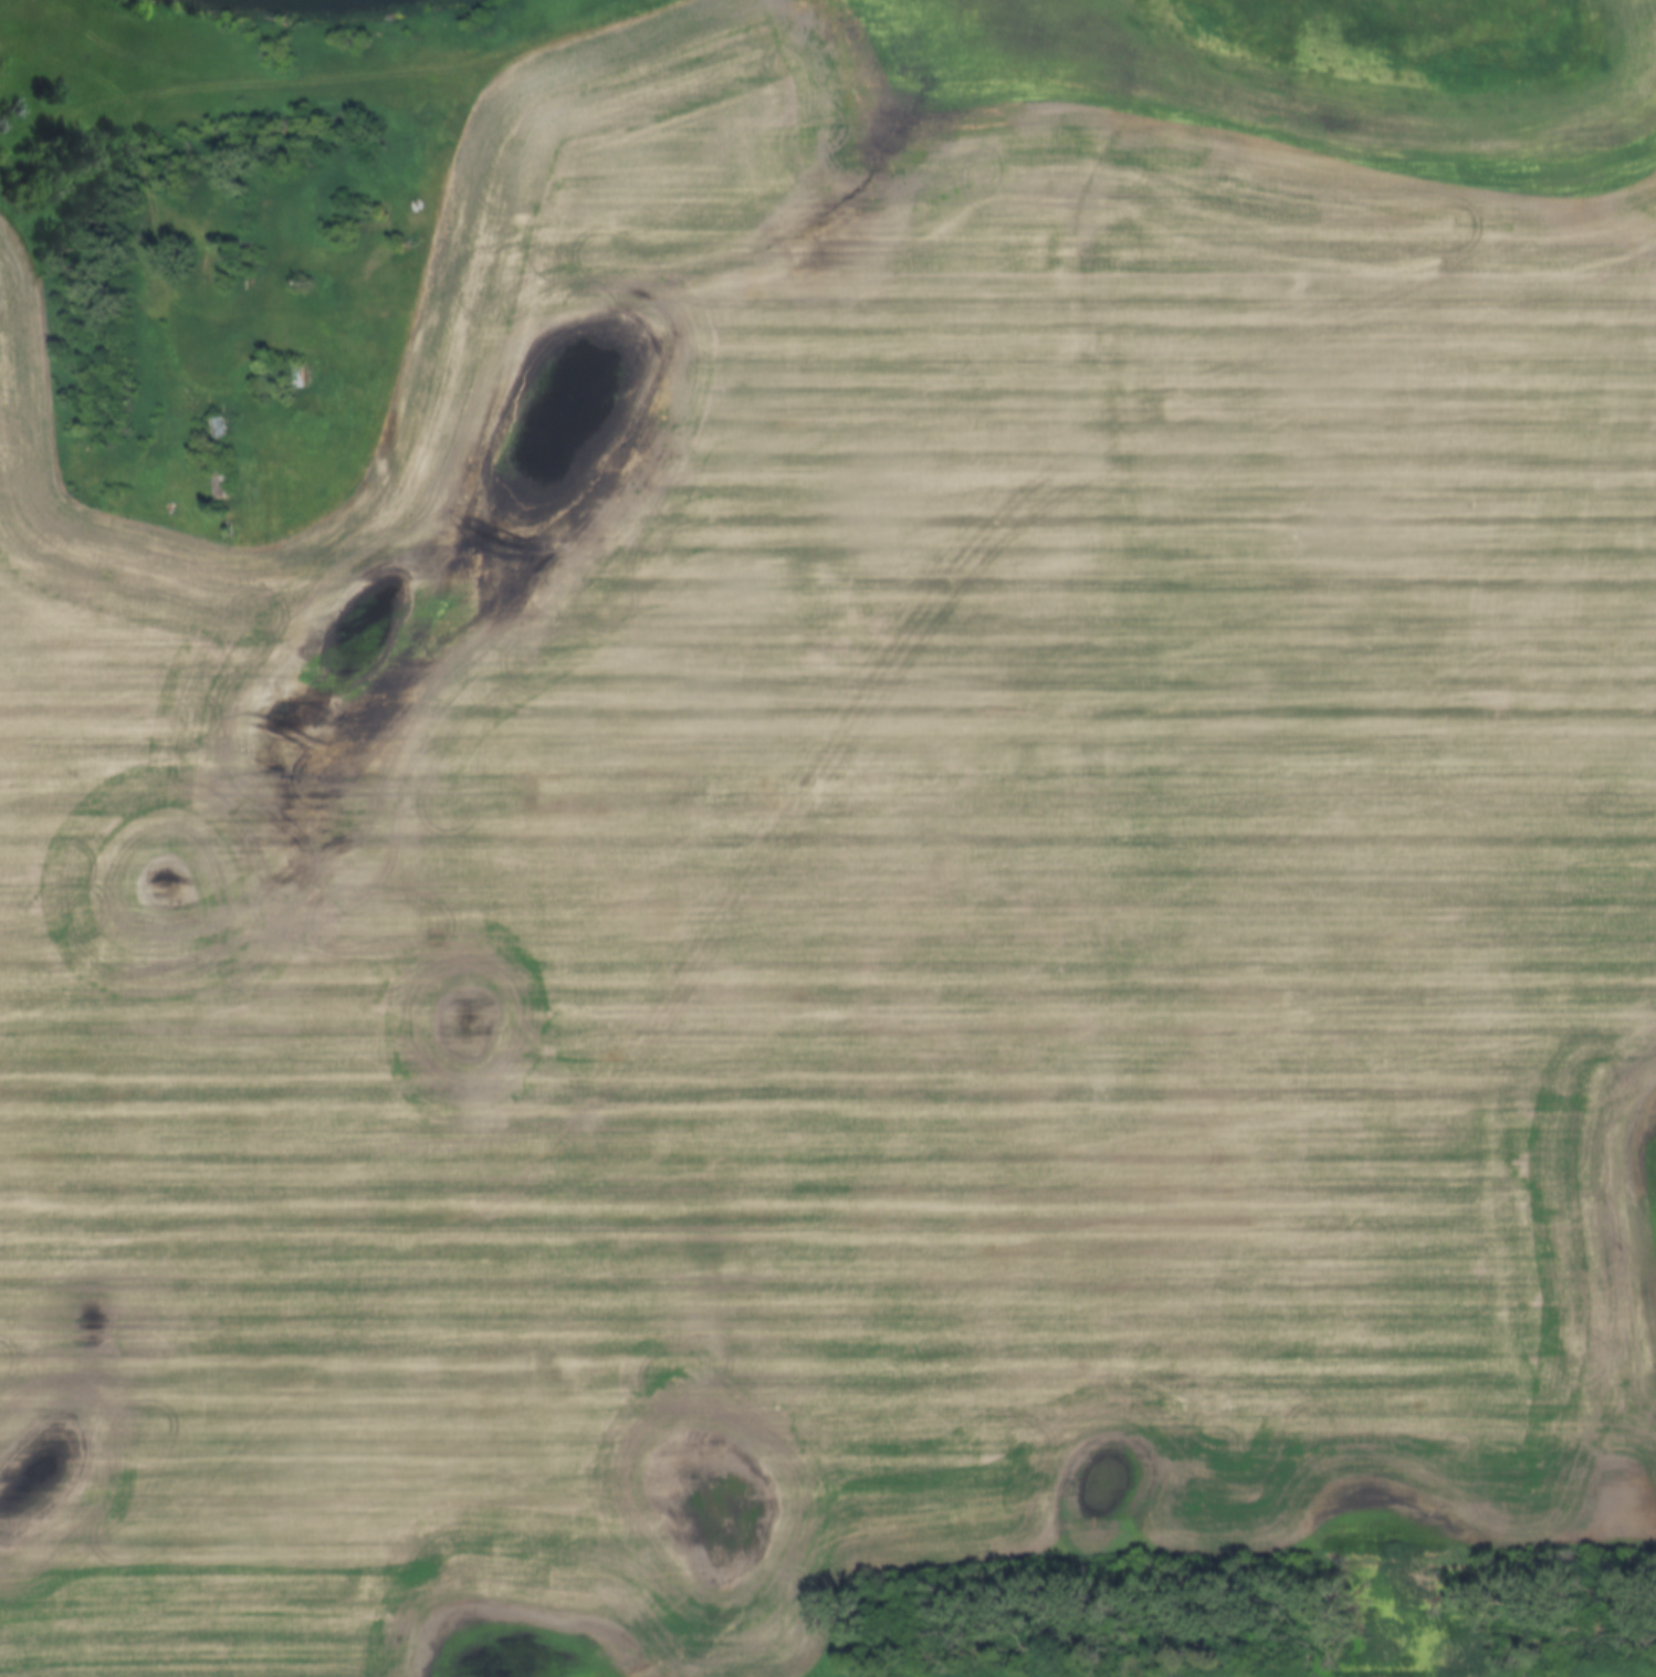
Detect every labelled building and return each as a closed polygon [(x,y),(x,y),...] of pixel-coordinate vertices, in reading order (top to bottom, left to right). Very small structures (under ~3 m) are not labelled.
[(226,468),(211,468),(211,496),(226,496),(226,468)]
